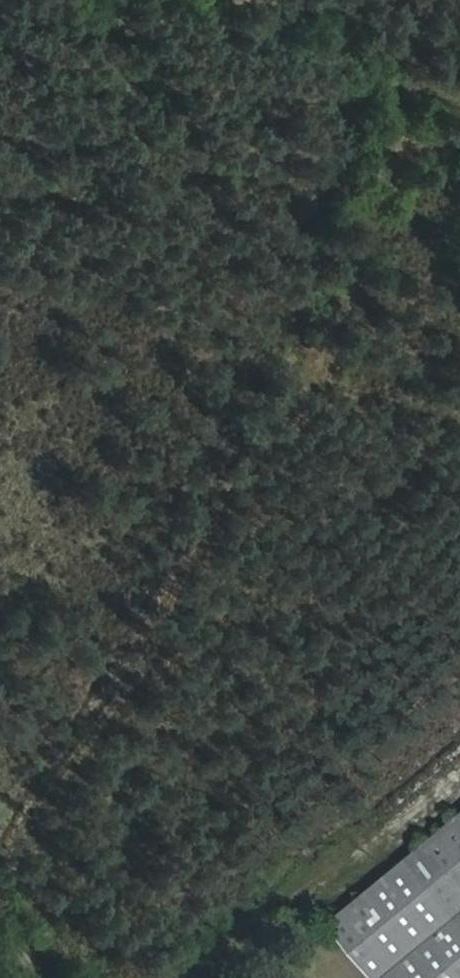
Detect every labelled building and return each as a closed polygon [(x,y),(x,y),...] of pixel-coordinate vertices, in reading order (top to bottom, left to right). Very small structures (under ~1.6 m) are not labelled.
[(374,977),(459,977),(459,821),(332,928),(374,977)]
